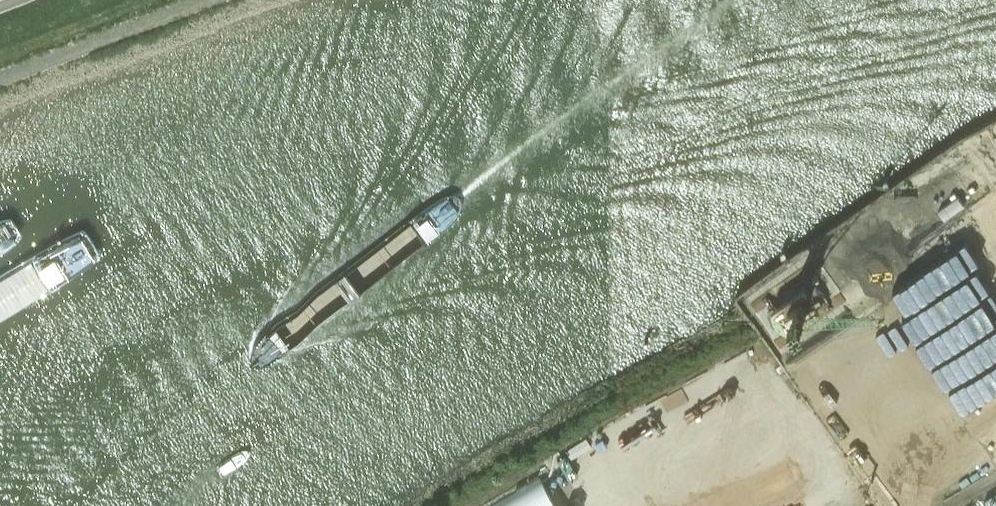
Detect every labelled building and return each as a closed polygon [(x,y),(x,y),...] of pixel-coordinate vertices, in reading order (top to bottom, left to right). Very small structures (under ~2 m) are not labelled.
[(539,476),(488,505),(556,505),(539,476)]
